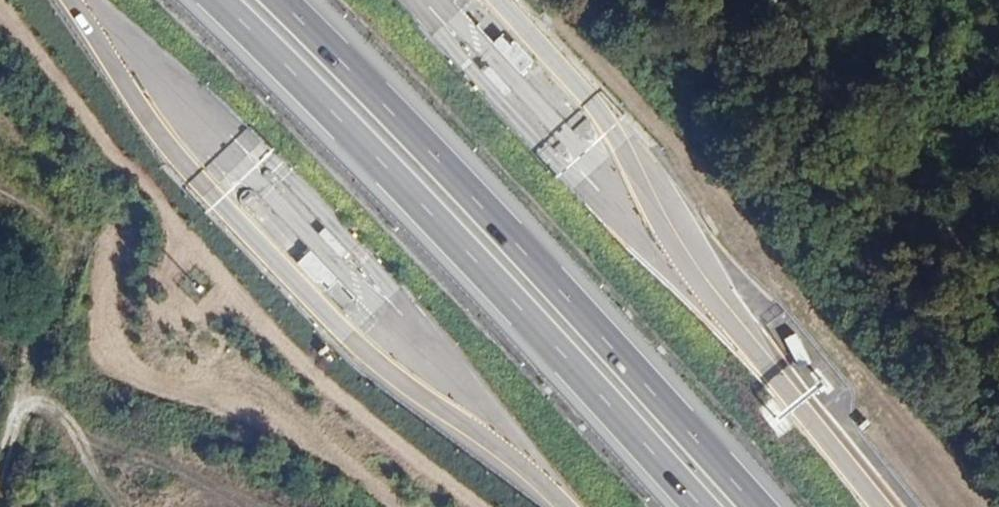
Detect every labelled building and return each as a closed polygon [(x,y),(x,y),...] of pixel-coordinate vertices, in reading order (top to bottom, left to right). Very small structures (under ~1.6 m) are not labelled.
[(492,43),(520,72),(532,60),(505,32),(492,43)] [(490,66),(483,72),(505,96),(512,90),(490,66)]
